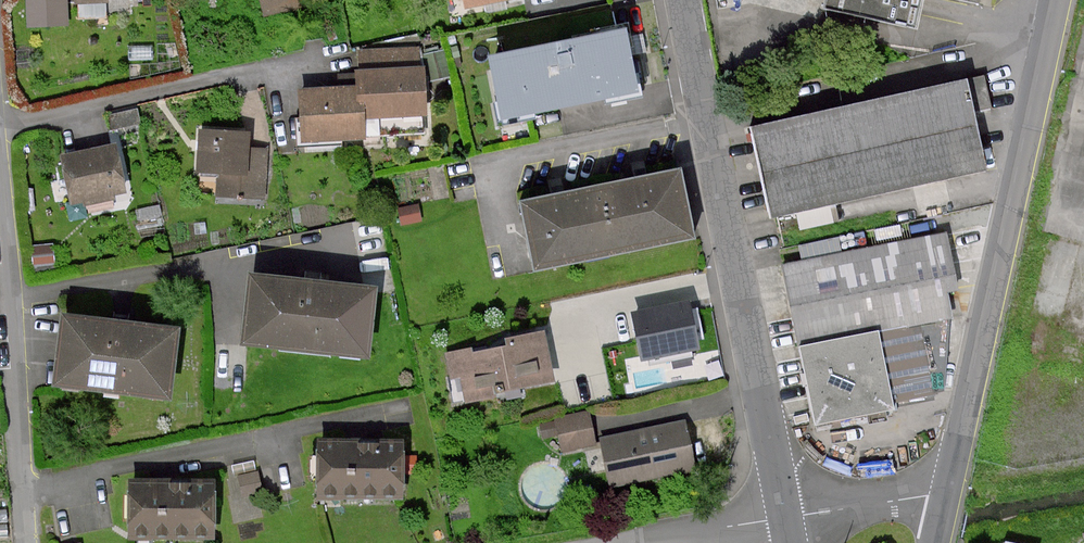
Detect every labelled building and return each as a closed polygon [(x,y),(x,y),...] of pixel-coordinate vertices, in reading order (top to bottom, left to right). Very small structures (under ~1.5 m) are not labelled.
[(69,0),(27,0),(28,22),(69,21),(69,0)] [(267,12),(287,7),(307,2),(306,0),(264,0),(267,12)] [(824,10),(904,29),(911,0),(826,0),(824,10)] [(623,30),(493,57),(506,117),(635,91),(623,30)] [(306,138),(363,134),(361,117),(426,113),(423,68),(359,72),(360,87),(302,91),(306,138)] [(965,83),(756,128),(766,171),(775,212),(983,166),(965,83)] [(250,131),(201,129),(199,167),(224,168),(223,192),(263,194),(265,149),(249,148),(250,131)] [(118,147),(65,158),(74,200),(127,189),(118,147)] [(559,195),(524,202),(537,268),(690,237),(677,172),(640,179),(559,195)] [(942,233),(782,265),(797,338),(799,349),(879,333),(922,325),(944,320),(939,294),(954,291),(942,233)] [(377,290),(253,275),(245,341),(369,356),(377,290)] [(689,306),(635,317),(643,356),(697,346),(689,306)] [(177,329),(63,314),(54,381),(169,396),(177,329)] [(922,325),(879,333),(893,404),(935,392),(922,325)] [(879,333),(799,349),(815,425),(894,410),(893,404),(879,333)] [(544,335),(450,354),(460,400),(553,381),(544,335)] [(559,435),(562,451),(596,443),(589,410),(538,422),(541,439),(559,435)] [(685,422),(601,440),(611,485),(695,467),(685,422)] [(402,498),(402,443),(321,443),(321,498),(402,498)] [(212,483),(131,482),(131,536),(212,536),(212,483)] [(998,542),(1033,542),(1000,533),(998,542)]
